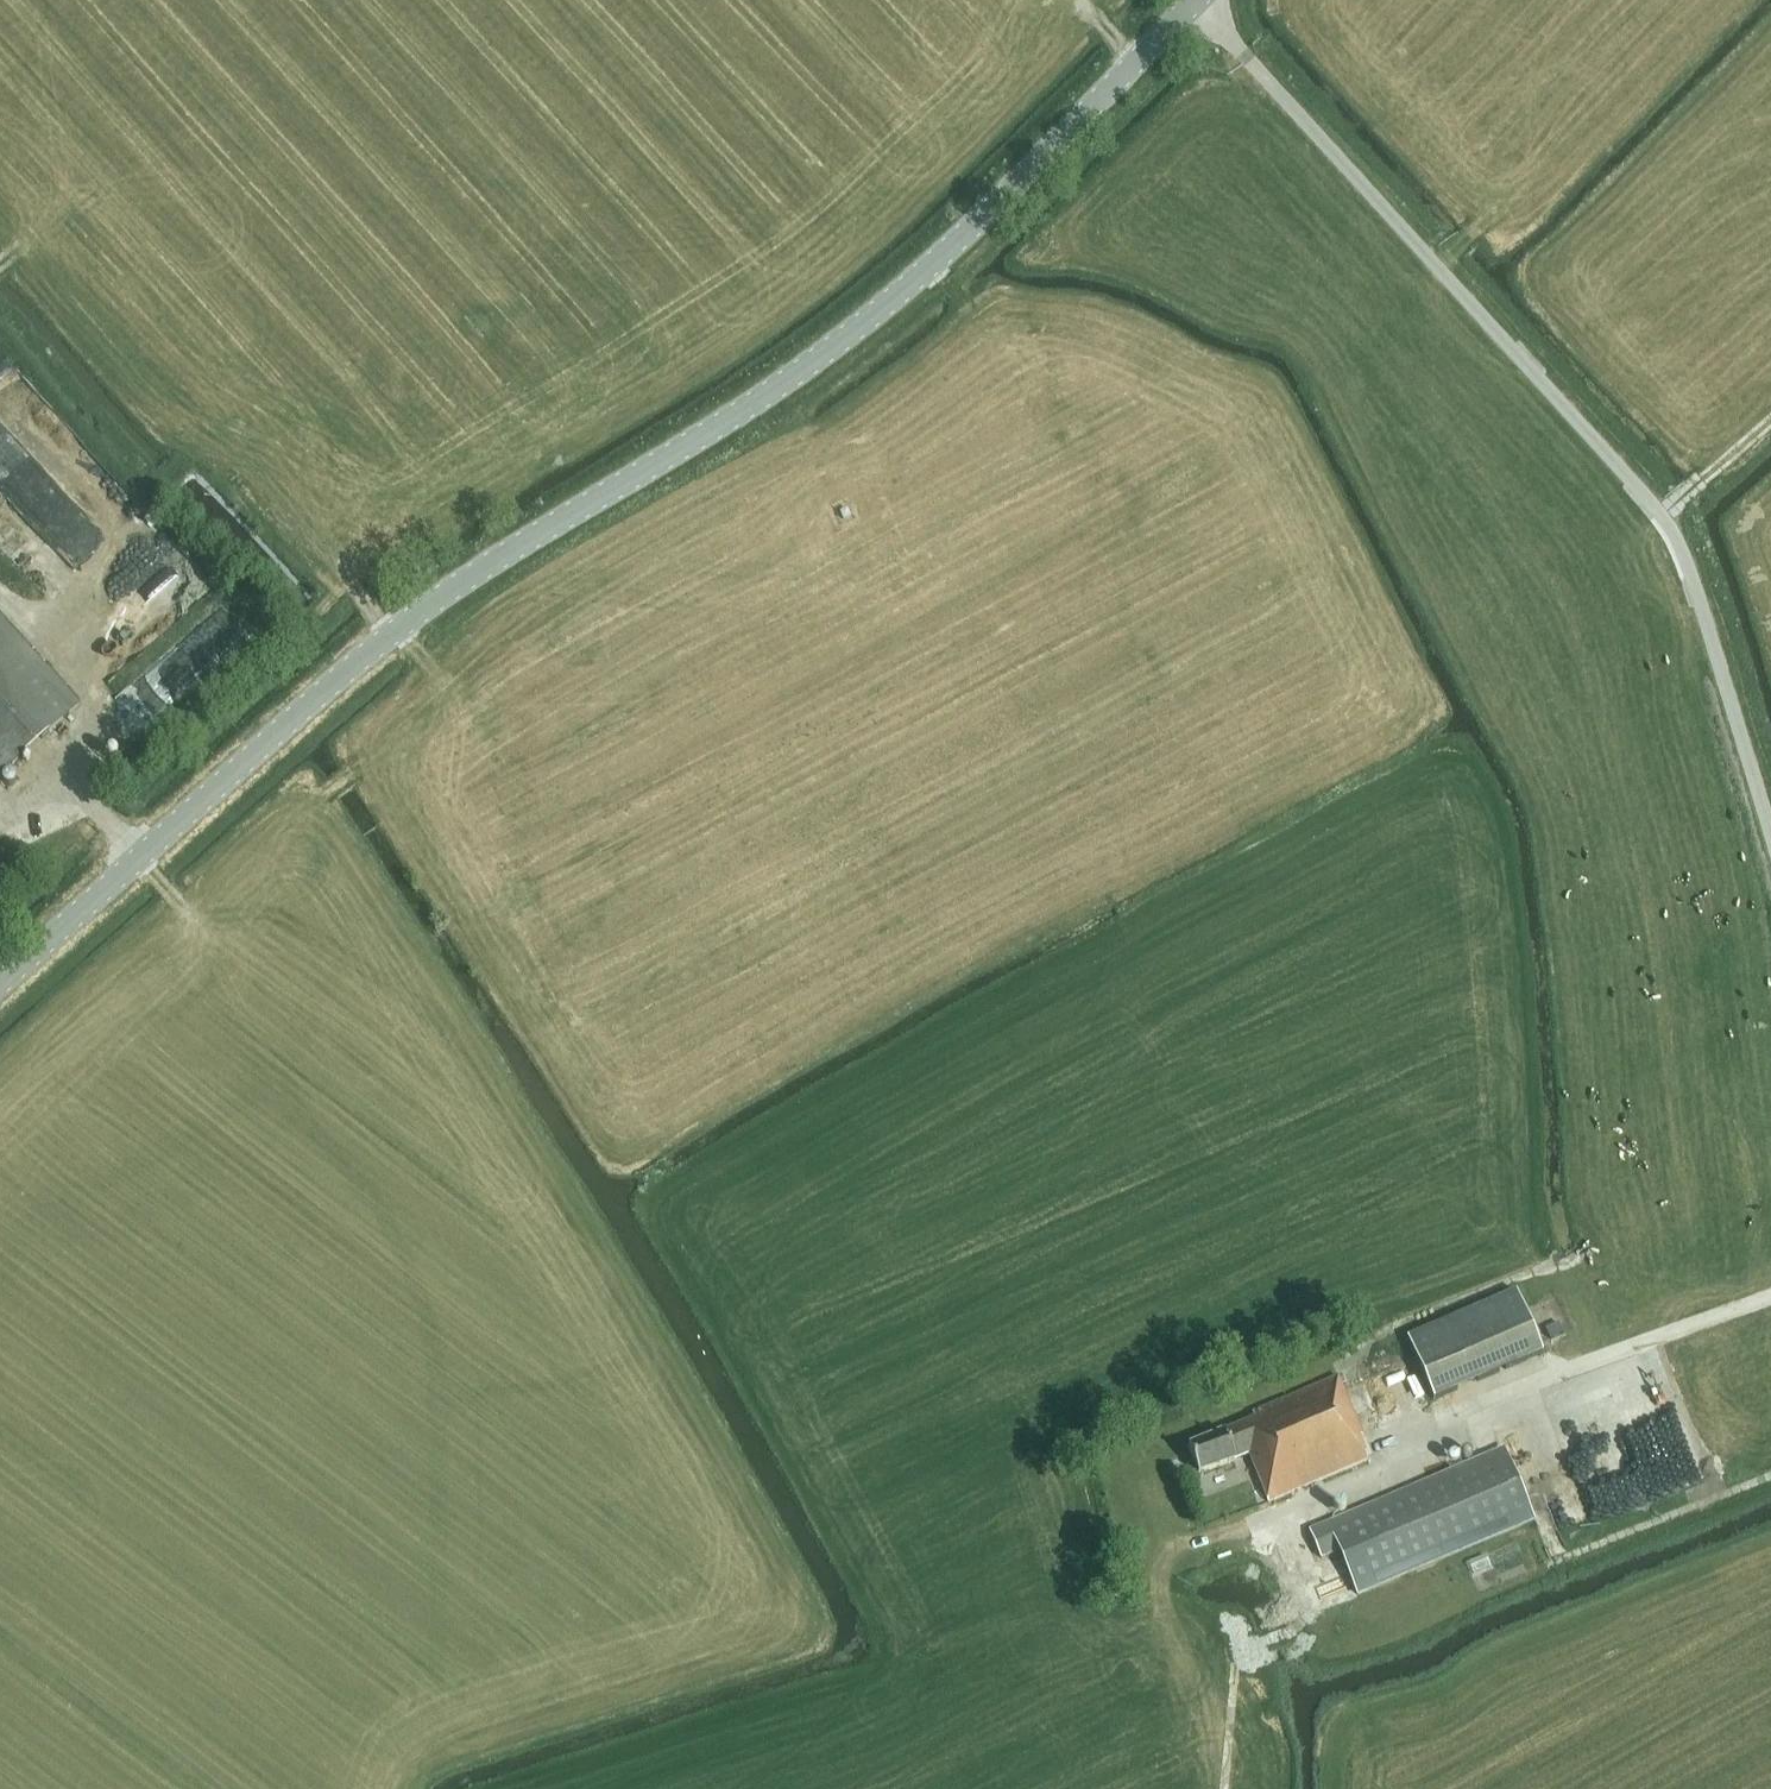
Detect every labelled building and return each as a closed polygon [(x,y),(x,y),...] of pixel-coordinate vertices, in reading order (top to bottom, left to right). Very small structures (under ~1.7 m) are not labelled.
[(20,372),(0,349),(0,389),(20,372)] [(18,439),(0,418),(0,454),(18,439)] [(0,617),(0,777),(80,705),(0,617)] [(1543,1353),(1516,1291),(1407,1338),(1434,1401),(1543,1353)] [(1270,1501),(1369,1460),(1360,1438),(1365,1436),(1338,1377),(1253,1415),(1255,1420),(1188,1448),(1199,1474),(1250,1453),(1270,1501)] [(1534,1521),(1503,1448),(1310,1532),(1322,1559),(1340,1551),(1358,1595),(1534,1521)] [(1202,1481),(1199,1474),(1198,1471),(1187,1476),(1191,1485),(1202,1481)]
